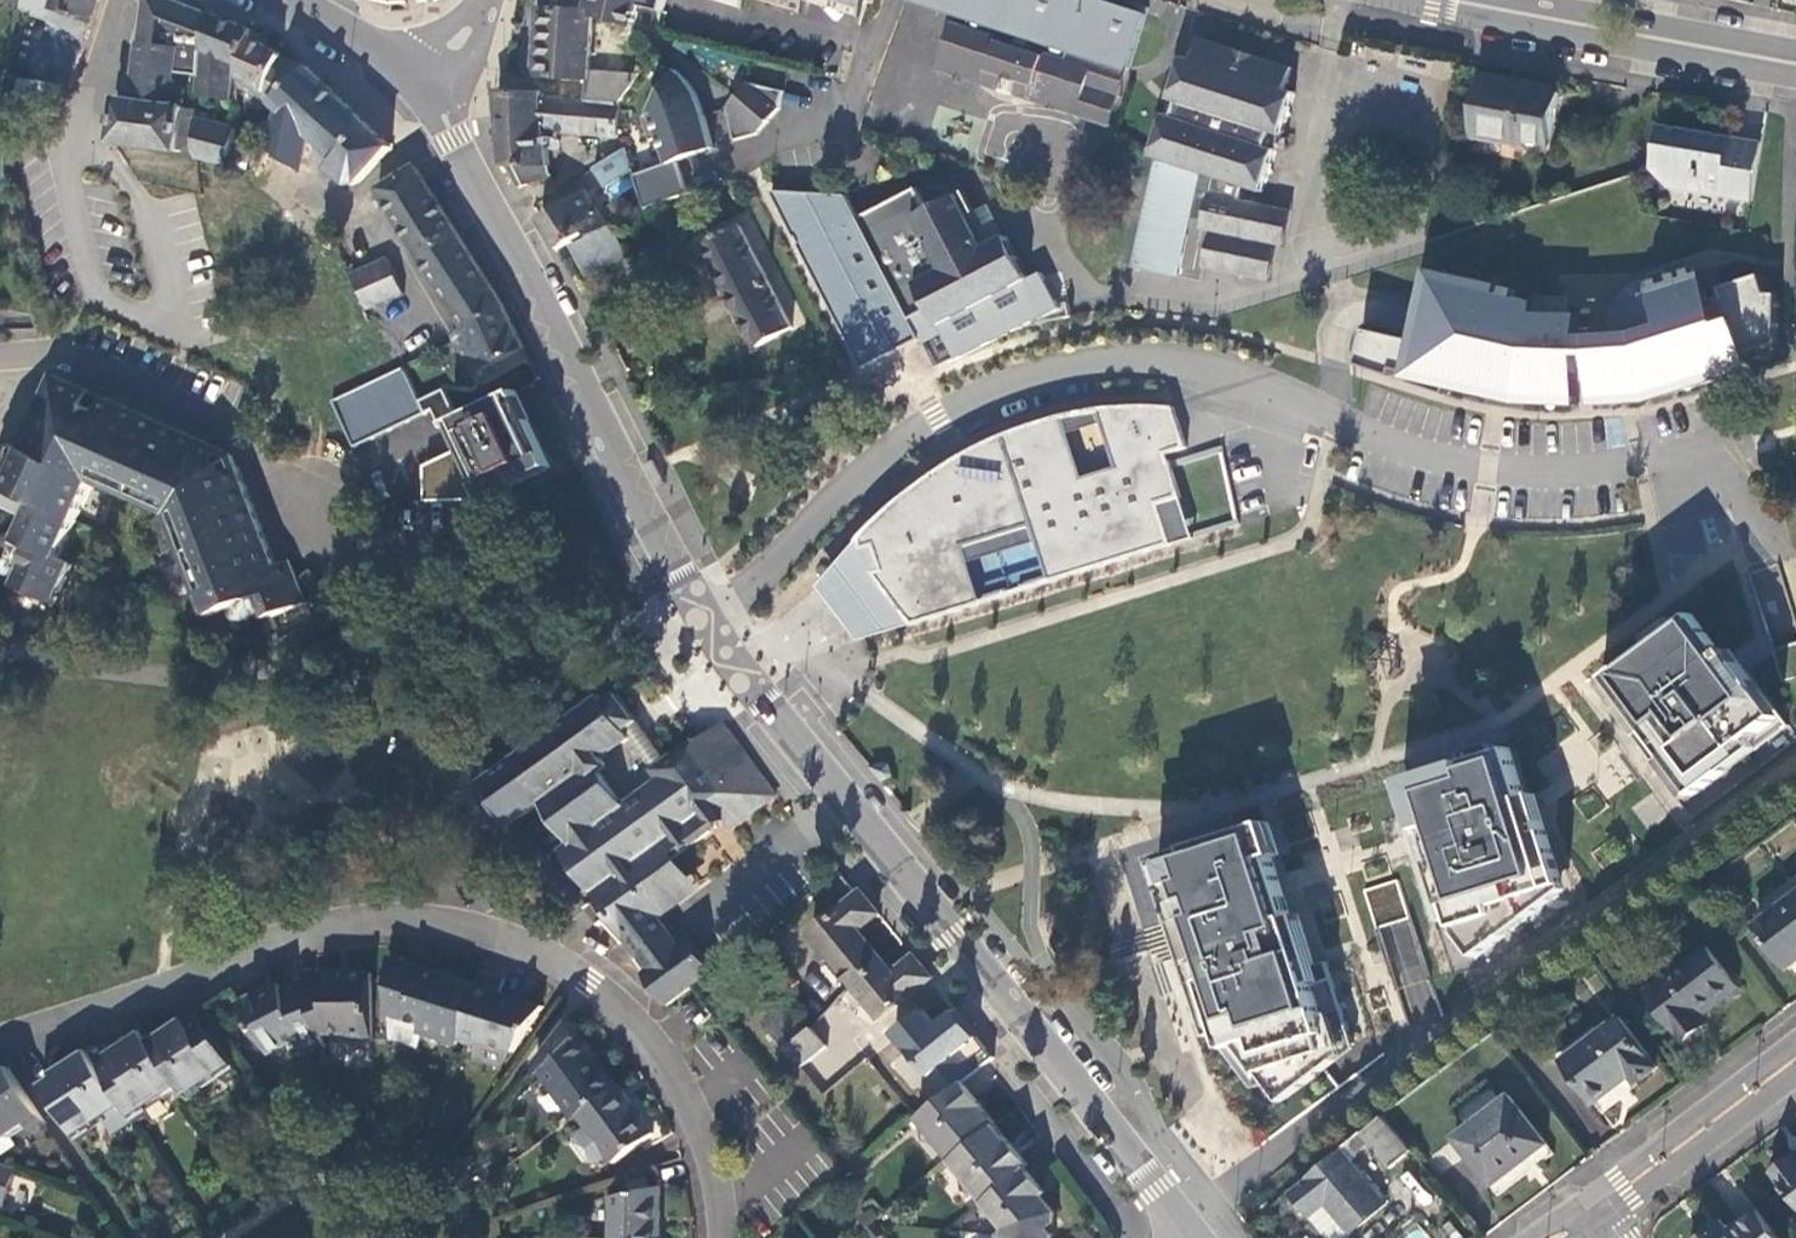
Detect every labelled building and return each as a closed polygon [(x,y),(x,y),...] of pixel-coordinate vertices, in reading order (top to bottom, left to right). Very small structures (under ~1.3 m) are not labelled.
[(19,11),(31,15),(35,3),(53,9),(45,35),(63,41),(56,63),(77,70),(101,0),(22,0),(19,11)] [(176,153),(178,150),(192,153),(193,160),(226,165),(237,127),(203,118),(205,95),(228,100),(230,82),(235,66),(240,67),(251,35),(253,30),(227,20),(185,4),(174,0),(141,0),(141,2),(129,99),(116,97),(112,141),(176,153)] [(590,11),(541,6),(535,76),(588,81),(586,103),(619,107),(640,80),(590,73),(594,19),(634,32),(640,11),(654,12),(661,13),(664,0),(592,0),(590,11)] [(1102,0),(919,0),(918,3),(963,18),(959,29),(950,26),(934,72),(1106,131),(1146,15),(1102,0)] [(251,35),(240,67),(235,85),(267,106),(270,103),(280,111),(290,96),(311,69),(282,55),(251,35)] [(1291,69),(1196,36),(1189,58),(1182,55),(1167,100),(1175,102),(1172,116),(1163,114),(1147,159),(1159,162),(1134,267),(1179,278),(1193,218),(1203,220),(1201,230),(1210,232),(1202,266),(1268,282),(1277,247),(1282,248),(1289,213),(1239,201),(1242,189),(1260,193),(1275,149),(1267,147),(1270,134),(1280,136),(1294,94),(1284,90),(1291,69)] [(280,111),(298,127),(310,113),(318,120),(340,97),(311,69),(290,96),(280,111)] [(648,144),(656,141),(663,164),(630,176),(642,210),(685,195),(674,162),(709,150),(690,91),(675,77),(641,122),(648,144)] [(1502,81),(1479,77),(1468,136),(1524,146),(1524,141),(1548,145),(1557,94),(1502,84),(1502,81)] [(55,85),(26,80),(22,102),(52,107),(55,85)] [(749,83),(726,109),(734,141),(758,135),(780,110),(784,91),(749,83)] [(539,94),(495,91),(503,163),(506,164),(519,185),(549,178),(547,133),(577,135),(581,103),(540,98),(539,94)] [(310,113),(298,127),(320,148),(313,156),(330,170),(368,125),(340,97),(318,120),(310,113)] [(577,135),(616,138),(619,107),(586,103),(581,103),(577,135)] [(368,125),(330,170),(348,186),(355,184),(390,147),(368,125)] [(1759,145),(1657,125),(1649,170),(1667,189),(1748,204),(1759,145)] [(621,151),(589,171),(600,189),(628,172),(621,151)] [(411,167),(375,189),(386,206),(402,232),(419,258),(436,285),(451,308),(463,327),(502,305),(411,167)] [(585,188),(539,216),(560,249),(574,242),(607,226),(585,188)] [(928,210),(916,188),(859,219),(912,320),(931,310),(939,326),(1029,279),(1006,236),(985,247),(957,194),(928,210)] [(847,196),(772,192),(864,368),(922,339),(912,320),(859,219),(847,196)] [(571,249),(585,276),(624,258),(609,225),(607,226),(574,242),(576,247),(571,249)] [(738,226),(700,245),(752,348),(790,329),(738,226)] [(386,258),(349,274),(365,311),(402,294),(386,258)] [(1499,293),(1435,279),(1420,342),(1365,329),(1358,363),(1392,375),(1394,368),(1414,372),(1412,383),(1446,394),(1450,379),(1519,395),(1579,398),(1580,380),(1580,374),(1592,373),(1593,380),(1594,398),(1648,394),(1750,362),(1748,354),(1780,344),(1777,335),(1779,295),(1767,295),(1762,276),(1720,288),(1724,298),(1713,302),(1703,268),(1652,284),(1650,278),(1637,282),(1625,290),(1614,304),(1610,313),(1608,328),(1582,328),(1583,316),(1571,315),(1571,299),(1535,297),(1535,308),(1522,304),(1524,291),(1501,286),(1499,293)] [(502,305),(463,327),(450,334),(469,377),(523,347),(502,305)] [(518,392),(458,420),(445,390),(420,402),(404,368),(332,400),(353,447),(433,410),(441,428),(452,423),(484,489),(550,457),(518,392)] [(1414,372),(1394,368),(1392,375),(1412,383),(1414,372)] [(52,376),(20,448),(13,445),(0,477),(0,487),(16,494),(35,503),(19,541),(30,546),(13,586),(54,603),(71,566),(55,559),(90,480),(169,515),(212,614),(255,598),(262,615),(286,607),(303,600),(288,561),(277,565),(231,454),(219,449),(70,384),(52,376)] [(982,604),(969,563),(1037,542),(1049,583),(1171,545),(1158,504),(1180,497),(1167,455),(1186,449),(1173,407),(1135,406),(1097,409),(1102,424),(1115,468),(1083,478),(1069,434),(1064,415),(995,439),(954,461),(889,508),(867,529),(857,543),(857,545),(857,546),(859,548),(862,550),(863,550),(864,549),(875,546),(882,570),(872,573),(912,625),(982,604)] [(1102,424),(1097,409),(1064,415),(1069,434),(1102,424)] [(289,424),(278,428),(285,450),(297,446),(289,424)] [(1193,539),(1180,497),(1158,504),(1171,545),(1193,539)] [(912,625),(872,573),(882,570),(875,546),(864,549),(863,550),(862,550),(859,548),(857,546),(857,545),(857,543),(818,587),(859,641),(912,625)] [(1624,667),(1608,679),(1620,695),(1625,691),(1644,717),(1652,710),(1663,724),(1654,731),(1665,745),(1659,748),(1695,796),(1726,773),(1720,764),(1749,743),(1755,751),(1788,726),(1748,672),(1729,686),(1719,674),(1708,683),(1702,674),(1720,660),(1689,619),(1651,647),(1655,651),(1627,672),(1624,667)] [(1655,651),(1651,647),(1624,667),(1627,672),(1655,651)] [(1625,691),(1620,695),(1659,748),(1665,745),(1654,731),(1663,724),(1652,710),(1644,717),(1625,691)] [(669,761),(641,726),(617,696),(605,705),(601,700),(482,786),(513,828),(542,807),(573,849),(565,855),(627,942),(660,918),(637,887),(724,823),(729,829),(775,794),(721,722),(669,761)] [(1749,743),(1720,764),(1726,773),(1755,751),(1749,743)] [(1451,767),(1410,780),(1426,830),(1445,825),(1449,838),(1436,842),(1441,861),(1436,863),(1458,933),(1456,935),(1474,958),(1557,897),(1530,810),(1514,815),(1511,804),(1527,799),(1511,749),(1467,763),(1469,770),(1453,775),(1451,767)] [(887,760),(871,765),(885,781),(893,776),(895,772),(892,762),(887,760)] [(1467,763),(1451,767),(1453,775),(1469,770),(1467,763)] [(1527,799),(1511,804),(1514,815),(1530,810),(1527,799)] [(1445,825),(1426,830),(1436,863),(1441,861),(1436,842),(1449,838),(1445,825)] [(1203,845),(1156,860),(1171,908),(1182,904),(1197,952),(1215,947),(1224,976),(1207,982),(1228,1051),(1239,1046),(1281,1104),(1352,1048),(1325,963),(1287,974),(1282,959),(1295,955),(1271,878),(1278,876),(1262,826),(1220,839),(1223,847),(1206,853),(1203,845)] [(1220,839),(1203,845),(1206,853),(1223,847),(1220,839)] [(1392,881),(1367,889),(1377,919),(1402,911),(1392,881)] [(862,892),(810,932),(878,1020),(930,978),(921,967),(913,956),(892,972),(860,932),(880,915),(871,903),(862,892)] [(1754,926),(1789,971),(1795,966),(1795,894),(1754,926)] [(692,943),(642,977),(664,1006),(711,971),(692,943)] [(1224,976),(1215,947),(1197,952),(1207,982),(1224,976)] [(1706,947),(1646,993),(1684,1043),(1708,1025),(1702,1017),(1739,989),(1706,947)] [(458,1041),(475,987),(423,970),(422,974),(387,961),(389,1014),(420,1025),(418,1032),(456,1045),(458,1041)] [(505,980),(480,971),(475,987),(458,1041),(476,1047),(472,1061),(500,1070),(543,1009),(500,995),(505,980)] [(320,983),(303,989),(319,1034),(342,1034),(342,1040),(369,1041),(369,975),(320,974),(320,983)] [(319,1034),(303,989),(284,996),(279,986),(242,1004),(268,1055),(301,1040),(305,1047),(321,1042),(319,1034)] [(918,1007),(886,1034),(923,1077),(970,1037),(946,1010),(931,1022),(918,1007)] [(783,1009),(765,1023),(801,1067),(825,1048),(811,1029),(804,1035),(783,1009)] [(166,1032),(149,1042),(184,1094),(190,1104),(206,1093),(200,1085),(218,1074),(224,1082),(237,1074),(198,1016),(171,1033),(166,1032)] [(1620,1019),(1563,1063),(1595,1105),(1633,1076),(1638,1083),(1658,1068),(1620,1019)] [(572,1020),(538,1064),(573,1117),(577,1114),(620,1084),(572,1020)] [(149,1042),(142,1032),(125,1043),(128,1048),(110,1059),(115,1067),(102,1076),(136,1127),(150,1118),(144,1109),(161,1098),(166,1106),(184,1094),(149,1042)] [(102,1076),(85,1051),(70,1062),(71,1065),(52,1077),(59,1087),(46,1096),(78,1143),(90,1134),(86,1127),(104,1115),(120,1138),(136,1127),(102,1076)] [(9,1130),(10,1132),(22,1125),(28,1132),(43,1123),(7,1069),(0,1073),(0,1136),(9,1130)] [(620,1084),(577,1114),(585,1127),(576,1134),(573,1143),(586,1162),(596,1164),(606,1157),(611,1163),(654,1133),(620,1084)] [(957,1086),(916,1119),(949,1159),(992,1126),(994,1124),(982,1109),(978,1112),(957,1086)] [(1511,1095),(1454,1139),(1491,1188),(1549,1145),(1511,1095)] [(1384,1118),(1364,1135),(1391,1167),(1411,1150),(1384,1118)] [(949,1159),(948,1160),(983,1202),(1022,1171),(1002,1147),(1006,1144),(992,1126),(949,1159)] [(1288,1194),(1290,1204),(1302,1216),(1310,1218),(1326,1237),(1344,1237),(1386,1204),(1342,1151),(1288,1194)] [(1771,1171),(1795,1205),(1795,1159),(1793,1155),(1771,1171)] [(2,1207),(13,1172),(0,1168),(0,1207),(2,1207)] [(981,1203),(1003,1230),(996,1236),(1016,1237),(1048,1237),(1051,1236),(1042,1224),(1054,1215),(1040,1199),(1044,1196),(1023,1170),(1022,1171),(983,1202),(981,1203)] [(609,1197),(609,1237),(658,1237),(659,1187),(609,1197)] [(1707,1237),(1775,1237),(1756,1212),(1728,1232),(1723,1226),(1707,1237)]
